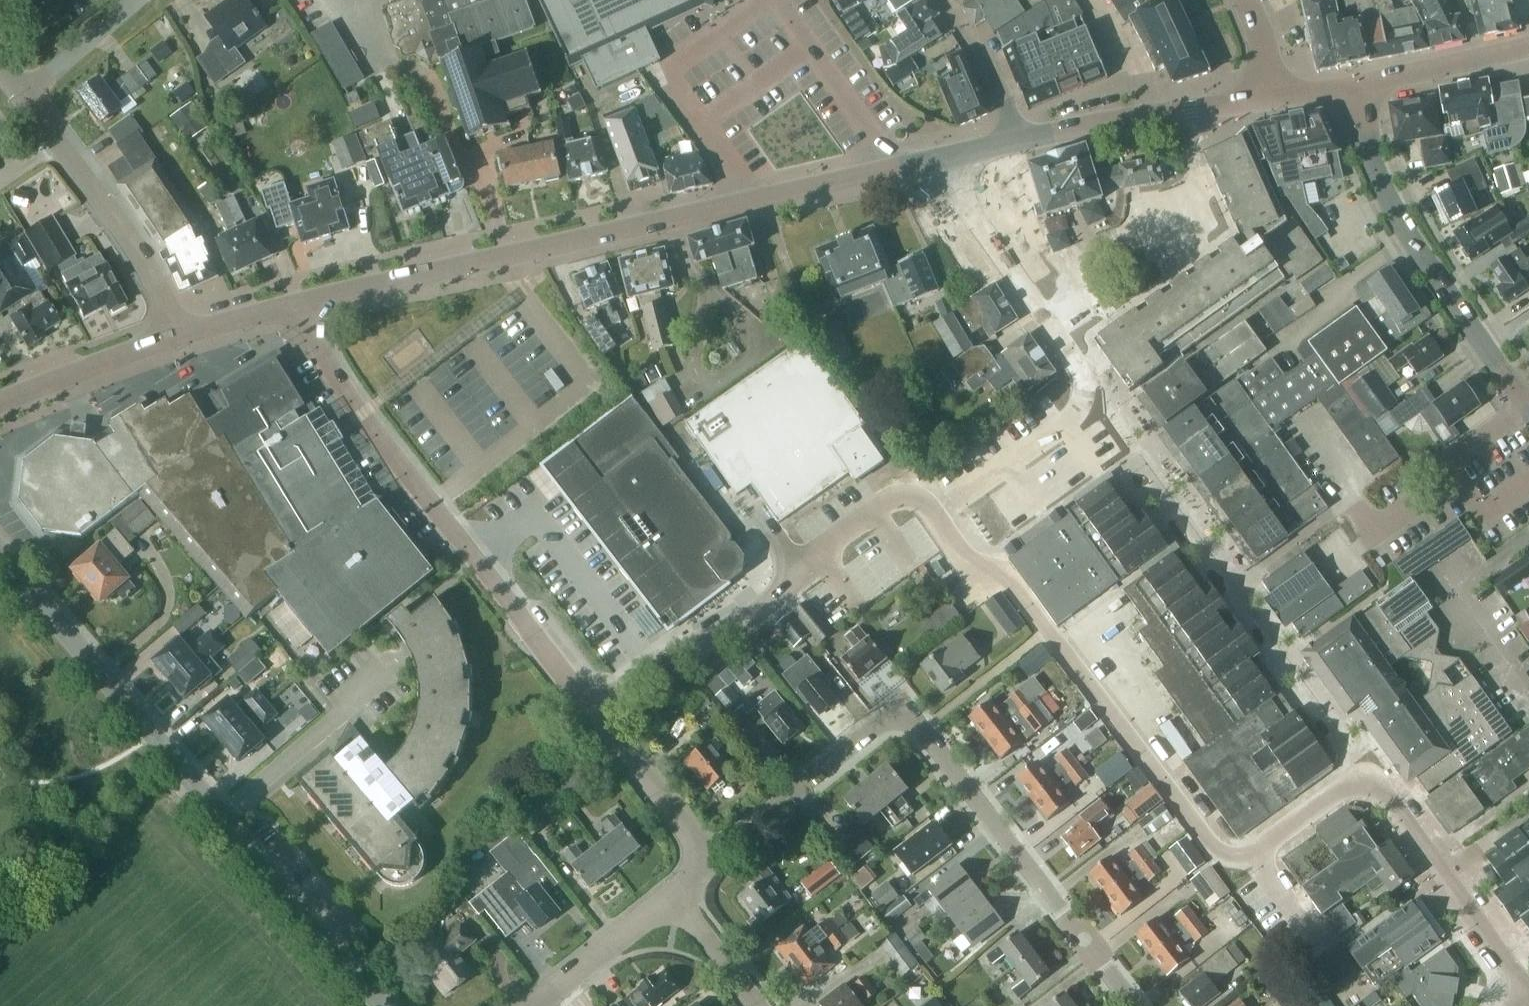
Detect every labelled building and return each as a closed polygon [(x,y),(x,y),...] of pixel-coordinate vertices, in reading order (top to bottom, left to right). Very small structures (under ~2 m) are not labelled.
[(212,53),(228,76),(247,62),(235,46),(265,24),(248,0),(237,0),(222,10),(221,9),(208,18),(226,43),(212,53)] [(513,55),(513,57),(502,61),(502,59),(501,59),(495,42),(536,27),(527,0),(404,0),(386,6),(394,29),(393,32),(396,33),(397,33),(401,44),(400,45),(398,48),(401,49),(405,59),(415,55),(431,63),(432,66),(443,62),(448,79),(446,80),(447,82),(449,81),(452,89),(449,94),(454,108),(459,111),(462,118),(460,119),(460,121),(463,120),(469,138),(467,138),(468,141),(471,140),(471,139),(483,135),(483,136),(486,135),(486,134),(493,131),(494,133),(497,131),(497,130),(508,126),(509,127),(512,126),(511,123),(509,124),(507,116),(531,108),(528,100),(530,99),(529,97),(542,93),(528,52),(515,57),(514,55),(513,55)] [(573,64),(584,61),(598,90),(640,70),(662,60),(645,24),(697,0),(543,0),(573,64)] [(843,11),(859,0),(836,0),(843,11)] [(940,15),(930,0),(924,0),(898,16),(909,33),(886,49),(880,50),(886,68),(897,65),(911,56),(926,46),(942,35),(932,20),(940,15)] [(897,13),(918,0),(889,0),(897,13)] [(1008,0),(977,0),(964,8),(976,27),(986,21),(995,34),(1030,11),(1044,1),(1043,0),(1016,0),(1011,4),(1008,0)] [(1044,1),(1030,11),(998,32),(1003,42),(1006,48),(1004,49),(1008,59),(1028,108),(1061,95),(1100,79),(1101,80),(1105,70),(1104,69),(1098,55),(1093,42),(1092,43),(1081,16),(1083,15),(1074,0),(1046,0),(1044,1)] [(1126,23),(1131,20),(1145,48),(1156,71),(1166,66),(1174,84),(1211,72),(1209,69),(1186,18),(1178,0),(1111,0),(1126,23)] [(1369,60),(1361,21),(1349,23),(1345,24),(1344,20),(1342,17),(1339,17),(1335,0),(1302,0),(1308,24),(1307,25),(1307,28),(1305,32),(1307,40),(1311,43),(1311,46),(1313,45),(1319,72),(1369,60)] [(1349,23),(1361,21),(1395,13),(1394,11),(1392,0),(1343,0),(1349,23)] [(1411,1),(1415,7),(1426,24),(1432,48),(1466,40),(1460,16),(1458,16),(1450,0),(1413,0),(1411,1)] [(1470,12),(1474,15),(1476,14),(1481,37),(1520,28),(1517,18),(1512,0),(1467,0),(1470,12)] [(1415,7),(1394,11),(1395,13),(1361,21),(1369,60),(1369,61),(1430,48),(1424,25),(1415,7)] [(870,31),(854,8),(840,17),(856,41),(870,31)] [(339,34),(332,23),(315,32),(313,34),(319,45),(339,34)] [(345,45),(339,34),(319,45),(326,56),(345,45)] [(860,42),(865,51),(874,45),(868,37),(860,42)] [(326,56),(332,67),(352,56),(345,45),(326,56)] [(981,92),(964,51),(949,57),(958,80),(943,87),(950,105),(959,126),(990,113),(981,92)] [(358,67),(352,56),(332,67),(339,78),(358,67)] [(897,65),(886,72),(894,85),(919,69),(911,56),(897,65)] [(114,84),(117,88),(110,93),(100,80),(81,94),(102,122),(121,108),(126,114),(137,106),(130,96),(149,82),(138,66),(119,80),(114,84)] [(365,78),(358,67),(339,78),(345,90),(365,78)] [(795,82),(802,84),(800,89),(809,92),(812,79),(797,75),(795,82)] [(1483,133),(1489,155),(1513,148),(1517,145),(1520,142),(1523,138),(1525,134),(1526,128),(1526,123),(1519,82),(1490,87),(1488,79),(1441,88),(1446,114),(1448,113),(1451,127),(1462,125),(1466,138),(1483,133)] [(196,92),(188,82),(175,92),(182,102),(196,92)] [(362,101),(357,91),(346,95),(350,106),(362,101)] [(578,111),(587,106),(580,93),(571,97),(578,111)] [(661,180),(659,170),(640,121),(665,110),(654,95),(634,104),(605,116),(606,121),(628,182),(632,191),(661,180)] [(1397,104),(1396,104),(1392,110),(1398,141),(1412,138),(1412,137),(1424,135),(1426,141),(1422,142),(1427,168),(1452,164),(1447,137),(1442,138),(1438,116),(1436,116),(1433,98),(1432,98),(1432,100),(1420,102),(1420,100),(1397,104)] [(375,100),(349,111),(355,126),(381,115),(375,100)] [(192,103),(171,117),(182,132),(203,118),(192,103)] [(1273,121),(1254,125),(1254,126),(1271,164),(1268,165),(1281,200),(1282,199),(1281,197),(1287,195),(1296,209),(1308,206),(1303,183),(1305,182),(1304,180),(1331,175),(1332,176),(1332,179),(1343,177),(1338,152),(1339,152),(1340,151),(1322,111),(1303,115),(1303,114),(1292,116),(1292,117),(1273,120),(1273,121)] [(162,253),(166,251),(170,260),(166,261),(180,293),(218,276),(210,258),(212,257),(206,245),(210,243),(199,220),(198,221),(138,131),(142,129),(132,116),(109,131),(119,145),(137,172),(116,185),(162,252),(162,253)] [(572,139),(567,117),(556,120),(563,147),(571,181),(608,172),(599,138),(576,144),(574,138),(572,139)] [(463,188),(464,185),(464,182),(447,140),(406,156),(392,122),(361,134),(370,155),(380,151),(405,213),(423,206),(423,207),(433,203),(433,202),(460,191),(463,188)] [(167,136),(158,123),(144,133),(152,146),(167,136)] [(1325,261),(1293,217),(1288,221),(1247,126),(1246,127),(1232,141),(1204,153),(1223,197),(1241,237),(1095,342),(1131,392),(1293,274),(1297,280),(1325,261)] [(672,142),(667,131),(655,137),(659,148),(672,142)] [(367,159),(357,133),(333,142),(344,169),(367,159)] [(554,144),(502,156),(502,159),(499,160),(502,171),(505,170),(508,187),(546,179),(546,182),(559,179),(559,176),(561,175),(559,164),(566,163),(562,144),(555,145),(554,144)] [(1087,147),(1030,165),(1043,205),(1035,207),(1039,220),(1048,217),(1048,216),(1103,198),(1101,193),(1119,188),(1124,186),(1125,189),(1163,183),(1163,181),(1159,159),(1121,165),(1121,167),(1095,174),(1087,147)] [(713,185),(705,162),(704,161),(698,152),(663,160),(670,190),(674,193),(713,185)] [(1451,224),(1478,212),(1470,195),(1487,187),(1475,160),(1449,172),(1455,185),(1436,194),(1445,212),(1442,215),(1447,225),(1450,223),(1451,224)] [(1494,171),(1500,194),(1523,187),(1523,184),(1521,185),(1514,165),(1494,171)] [(284,182),(262,189),(269,209),(271,208),(278,229),(297,223),(304,244),(322,238),(322,239),(332,236),(332,235),(350,229),(345,214),(354,212),(348,193),(340,196),(335,181),(309,189),(312,199),(292,206),(284,182)] [(235,196),(226,200),(255,263),(276,254),(260,219),(248,225),(235,196)] [(217,204),(230,233),(218,239),(234,273),(255,263),(226,200),(217,204)] [(1308,206),(1296,209),(1316,240),(1328,232),(1320,221),(1319,220),(1308,206)] [(1473,222),(1472,221),(1454,233),(1463,247),(1461,250),(1467,260),(1471,259),(1472,261),(1490,249),(1509,236),(1514,244),(1528,234),(1528,218),(1511,229),(1496,206),(1473,222)] [(73,255),(51,218),(25,234),(48,271),(56,265),(67,285),(66,285),(83,317),(105,305),(109,311),(111,310),(112,313),(125,307),(123,304),(125,303),(117,288),(120,287),(113,272),(110,274),(103,261),(103,262),(99,254),(84,262),(82,258),(76,261),(73,255)] [(723,289),(759,279),(750,249),(755,247),(749,225),(691,243),(697,264),(714,259),(723,289)] [(874,229),(817,251),(837,300),(883,280),(893,276),(890,269),(874,229)] [(47,303),(38,289),(36,290),(22,266),(35,258),(21,236),(8,244),(0,249),(0,313),(21,300),(26,308),(11,318),(28,347),(44,337),(41,332),(58,321),(47,303)] [(663,302),(664,302),(660,290),(675,287),(674,284),(676,282),(674,276),(672,275),(665,249),(620,260),(630,298),(639,296),(642,307),(644,307),(655,350),(674,345),(663,302)] [(1498,287),(1509,303),(1528,289),(1528,258),(1527,259),(1520,249),(1507,257),(1491,268),(1502,284),(1498,287)] [(900,263),(900,265),(890,269),(893,276),(883,280),(894,308),(938,290),(924,254),(900,263)] [(597,311),(609,328),(622,322),(618,312),(614,314),(609,301),(622,296),(618,286),(608,263),(574,277),(584,301),(582,304),(585,311),(597,306),(599,310),(597,311)] [(1327,264),(1300,284),(1308,295),(1335,276),(1327,264)] [(1318,397),(1339,382),(1341,385),(1378,359),(1388,352),(1386,349),(1412,331),(1427,320),(1392,268),(1362,288),(1370,300),(1309,343),(1317,353),(1286,376),(1252,402),(1272,430),(1318,397)] [(975,297),(972,298),(973,299),(963,305),(973,322),(980,318),(984,326),(988,332),(996,334),(1018,319),(995,284),(975,297)] [(519,299),(510,288),(374,393),(383,403),(519,299)] [(1310,295),(1289,309),(1296,319),(1316,306),(1310,295)] [(1296,319),(1289,309),(1279,296),(1270,303),(1285,326),(1296,319)] [(953,311),(948,298),(937,302),(943,317),(954,313),(953,311)] [(1275,333),(1285,326),(1270,303),(1260,310),(1275,333)] [(595,315),(582,324),(610,364),(617,358),(611,350),(617,346),(595,315)] [(973,348),(966,337),(954,315),(935,325),(955,358),(973,348)] [(1267,351),(1245,320),(1144,394),(1166,424),(1259,357),(1261,361),(1270,355),(1267,351)] [(852,359),(839,325),(820,332),(833,366),(852,359)] [(1445,356),(1430,335),(1414,346),(1413,344),(1389,361),(1396,372),(1409,363),(1418,375),(1445,356)] [(986,346),(973,349),(941,371),(928,382),(937,393),(960,374),(967,383),(973,392),(979,388),(989,381),(996,391),(1013,378),(1025,395),(1056,373),(1032,338),(1026,337),(1025,337),(1008,349),(995,359),(986,346)] [(801,343),(687,423),(737,495),(752,485),(780,523),(850,473),(857,482),(885,462),(879,453),(884,450),(862,418),(822,362),(801,343)] [(1236,379),(1164,432),(1256,560),(1328,507),(1327,506),(1272,430),(1252,402),(1286,376),(1272,357),(1238,382),(1236,379)] [(44,533),(45,532),(86,540),(85,541),(86,541),(86,540),(140,494),(248,619),(255,613),(279,592),(330,656),(385,611),(398,601),(435,571),(434,570),(433,571),(378,502),(364,511),(327,450),(345,439),(335,422),(317,433),(302,409),(306,406),(296,390),(277,360),(223,393),(224,393),(209,403),(201,391),(163,414),(158,406),(136,419),(132,412),(111,425),(116,434),(98,446),(96,443),(96,442),(95,443),(85,442),(86,432),(79,431),(73,430),(72,440),(57,438),(57,437),(56,437),(57,438),(26,462),(25,461),(25,462),(26,462),(21,500),(20,501),(21,501),(24,505),(23,505),(41,528),(42,528),(44,531),(44,532),(44,533)] [(646,372),(651,383),(662,378),(657,367),(647,371),(646,372)] [(1398,403),(1376,370),(1352,386),(1374,419),(1398,403)] [(1347,394),(1341,385),(1339,382),(1318,397),(1319,399),(1326,409),(1347,394)] [(1450,426),(1479,405),(1464,384),(1447,396),(1445,394),(1436,401),(1433,403),(1434,404),(1425,411),(1414,396),(1389,413),(1400,429),(1421,414),(1444,447),(1458,437),(1450,426)] [(663,426),(683,415),(670,392),(650,403),(663,426)] [(1355,406),(1347,394),(1326,409),(1334,421),(1355,406)] [(676,462),(681,458),(664,437),(633,396),(542,465),(669,631),(691,614),(692,613),(707,602),(733,582),(744,574),(746,557),(732,539),(732,536),(676,462)] [(1355,406),(1334,421),(1343,433),(1364,418),(1355,406)] [(1366,420),(1364,418),(1343,433),(1358,454),(1384,435),(1371,417),(1366,420)] [(1399,456),(1384,435),(1358,454),(1373,475),(1374,474),(1381,470),(1399,456)] [(1068,512),(1070,515),(1009,559),(1058,626),(1139,567),(1140,566),(1168,546),(1143,510),(1135,515),(1110,481),(1068,512)] [(928,498),(922,490),(911,498),(917,506),(921,503),(928,498)] [(155,517),(141,500),(120,516),(134,534),(155,517)] [(1348,715),(1364,703),(1368,708),(1373,716),(1365,722),(1408,782),(1416,777),(1428,793),(1513,732),(1460,658),(1436,655),(1440,631),(1427,613),(1434,608),(1413,579),(1472,539),(1459,517),(1445,527),(1446,528),(1436,535),(1435,534),(1415,547),(1416,548),(1409,553),(1408,552),(1393,563),(1406,582),(1376,603),(1377,605),(1355,621),(1353,619),(1320,643),(1304,654),(1348,715)] [(99,544),(101,547),(74,569),(102,601),(115,589),(123,599),(136,587),(127,577),(127,576),(118,566),(135,551),(116,529),(99,544)] [(1179,544),(1176,541),(1168,546),(1140,566),(1142,570),(1145,574),(1182,548),(1179,544)] [(1324,601),(1314,587),(1324,580),(1304,552),(1271,575),(1262,582),(1303,638),(1312,632),(1345,609),(1334,593),(1324,601)] [(1145,574),(1124,590),(1149,625),(1140,632),(1165,667),(1155,674),(1207,746),(1184,762),(1239,838),(1287,804),(1284,799),(1326,769),(1328,758),(1301,719),(1296,711),(1289,716),(1280,704),(1281,704),(1280,703),(1277,705),(1273,698),(1277,695),(1266,681),(1268,679),(1254,660),(1261,654),(1210,583),(1202,588),(1187,567),(1185,568),(1174,554),(1145,574)] [(1527,555),(1491,580),(1500,592),(1528,572),(1528,558),(1527,555)] [(939,577),(946,572),(937,560),(931,565),(939,577)] [(997,593),(984,603),(1010,638),(1025,626),(997,593)] [(417,841),(397,818),(414,803),(419,809),(420,808),(432,797),(451,773),(458,759),(469,729),(472,714),(472,704),(473,683),(472,681),(471,667),(462,637),(455,623),(454,621),(437,597),(414,618),(408,611),(405,607),(393,617),(389,620),(398,631),(407,644),(413,658),(418,673),(420,688),(420,703),(418,718),(413,733),(406,746),(397,758),(390,765),(386,769),(371,751),(360,738),(350,726),(345,736),(340,744),(341,746),(333,753),(303,778),(300,781),(378,874),(384,880),(392,884),(400,886),(409,884),(416,880),(422,873),(425,865),(425,856),(422,848),(417,841)] [(314,635),(286,601),(271,613),(299,648),(314,635)] [(807,601),(795,611),(820,642),(832,632),(807,601)] [(174,625),(182,634),(206,613),(199,604),(174,625)] [(793,612),(777,625),(795,647),(811,634),(793,612)] [(931,618),(925,623),(933,635),(940,631),(931,618)] [(1519,628),(1528,641),(1528,626),(1527,623),(1519,628)] [(887,659),(869,637),(868,638),(858,626),(846,636),(855,648),(842,658),(861,681),(870,674),(871,671),(887,659)] [(167,651),(155,661),(157,663),(156,666),(164,674),(165,673),(171,679),(218,639),(212,631),(189,650),(178,636),(164,647),(167,651)] [(964,676),(961,672),(980,658),(962,635),(944,650),(923,666),(943,693),(964,676)] [(218,639),(171,679),(176,685),(174,687),(181,695),(184,695),(186,698),(198,687),(201,690),(214,679),(224,671),(212,657),(225,646),(218,639)] [(253,639),(248,642),(227,660),(237,673),(263,651),(253,639)] [(1020,662),(1030,675),(1030,676),(1032,674),(1052,658),(1042,645),(1020,662)] [(746,671),(755,663),(746,653),(737,661),(746,671)] [(820,714),(837,701),(827,688),(828,687),(819,675),(822,673),(808,655),(798,663),(793,657),(786,655),(782,659),(782,665),(787,672),(784,675),(807,704),(810,701),(820,714)] [(267,669),(258,657),(238,674),(248,686),(267,669)] [(728,668),(719,676),(728,687),(737,679),(728,668)] [(1032,674),(1030,676),(1030,675),(1017,685),(1018,686),(1007,695),(996,705),(992,700),(970,717),(986,738),(1032,702),(1029,699),(1043,689),(1032,674)] [(235,689),(242,683),(238,678),(231,684),(235,689)] [(728,687),(717,696),(733,715),(744,705),(728,687)] [(215,732),(222,740),(267,702),(257,690),(244,701),(251,710),(248,713),(243,708),(240,711),(230,698),(228,700),(225,699),(217,707),(218,708),(205,720),(204,722),(214,733),(215,732)] [(775,692),(756,707),(766,719),(766,720),(768,722),(768,724),(772,730),(774,730),(785,743),(804,728),(794,716),(795,715),(786,704),(785,704),(775,692)] [(280,695),(271,703),(280,713),(289,706),(280,695)] [(267,702),(222,740),(229,749),(228,750),(238,762),(239,760),(240,761),(253,750),(255,751),(263,744),(263,741),(265,740),(254,727),(258,725),(254,720),(257,717),(264,726),(278,714),(267,702)] [(1031,724),(1042,716),(1032,702),(986,738),(1002,759),(1037,732),(1031,724)] [(309,704),(300,712),(308,721),(317,713),(309,704)] [(1090,710),(1074,722),(1082,732),(1098,720),(1090,710)] [(1098,747),(1110,738),(1101,726),(1089,734),(1098,747)] [(1517,788),(1513,781),(1528,769),(1528,728),(1521,734),(1520,733),(1428,798),(1453,834),(1517,788)] [(1051,753),(1066,741),(1059,732),(1044,744),(1051,753)] [(733,770),(710,742),(686,762),(709,790),(712,787),(716,792),(726,785),(722,779),(733,770)] [(1016,778),(1032,799),(1078,763),(1068,750),(1057,759),(1060,763),(1048,773),(1039,761),(1016,778)] [(1108,788),(1132,768),(1120,752),(1095,772),(1108,788)] [(1089,776),(1078,763),(1032,799),(1049,820),(1071,803),(1060,789),(1072,780),(1077,786),(1089,776)] [(881,812),(888,820),(894,828),(914,812),(901,795),(909,789),(889,764),(845,800),(865,824),(881,812)] [(590,783),(579,769),(560,783),(571,798),(590,783)] [(1152,786),(1127,805),(1128,806),(1131,809),(1138,819),(1139,820),(1163,801),(1152,786)] [(1101,839),(1094,831),(1114,816),(1101,800),(1081,815),(1084,819),(1072,827),(1073,829),(1062,838),(1077,857),(1101,839)] [(1150,836),(1173,819),(1163,805),(1140,822),(1150,836)] [(1360,825),(1349,811),(1282,859),(1294,876),(1297,881),(1302,887),(1323,916),(1367,884),(1402,859),(1390,842),(1382,848),(1364,822),(1360,825)] [(612,835),(598,846),(615,867),(641,847),(639,844),(641,843),(635,835),(633,837),(624,826),(623,826),(614,815),(603,824),(612,835)] [(499,861),(508,873),(546,923),(560,912),(545,893),(548,891),(536,876),(546,868),(535,855),(509,821),(499,829),(507,840),(504,842),(511,851),(499,861)] [(952,846),(934,823),(896,852),(914,875),(952,846)] [(851,867),(874,848),(854,824),(831,843),(851,867)] [(1521,833),(1518,829),(1496,845),(1500,849),(1488,857),(1508,885),(1496,893),(1516,921),(1522,917),(1528,927),(1528,828),(1521,833)] [(1170,849),(1188,874),(1205,861),(1186,837),(1170,849)] [(615,867),(598,846),(585,857),(576,846),(565,854),(574,866),(573,866),(582,878),(580,879),(586,887),(588,885),(590,888),(615,867)] [(1089,873),(1105,894),(1152,859),(1142,846),(1130,855),(1134,861),(1122,870),(1112,856),(1089,873)] [(1122,915),(1144,898),(1133,884),(1145,875),(1150,881),(1162,872),(1152,859),(1105,894),(1122,915)] [(1415,876),(1402,859),(1367,884),(1373,892),(1384,883),(1391,893),(1415,876)] [(831,861),(809,878),(812,881),(819,891),(841,875),(831,861)] [(871,863),(855,875),(864,886),(879,874),(871,863)] [(937,898),(944,908),(974,884),(959,865),(919,897),(925,904),(933,898),(937,898)] [(1210,906),(1230,892),(1211,865),(1190,880),(1210,906)] [(762,922),(792,899),(769,869),(761,875),(764,880),(743,897),(762,922)] [(484,908),(495,922),(506,936),(527,919),(533,928),(537,925),(540,928),(546,923),(508,873),(470,903),(478,912),(484,908)] [(899,896),(888,882),(872,894),(873,896),(880,905),(883,909),(899,896)] [(939,923),(947,917),(951,917),(958,926),(988,903),(974,884),(944,908),(933,915),(939,923)] [(881,913),(889,923),(912,905),(904,895),(881,913)] [(873,896),(868,899),(876,909),(880,905),(873,896)] [(919,897),(914,900),(920,908),(925,904),(919,897)] [(1003,922),(988,903),(958,926),(948,934),(954,942),(962,935),(965,936),(973,946),(1003,922)] [(1343,904),(1324,918),(1337,937),(1356,923),(1343,904)] [(1439,941),(1412,904),(1349,949),(1361,966),(1376,987),(1389,977),(1439,941)] [(1136,934),(1152,955),(1199,920),(1188,906),(1176,915),(1181,922),(1169,931),(1158,917),(1136,934)] [(1239,912),(1232,917),(1240,927),(1249,920),(1241,910),(1239,912)] [(1359,927),(1367,921),(1360,911),(1352,916),(1359,927)] [(786,960),(788,958),(793,966),(839,930),(840,930),(831,918),(810,934),(804,926),(789,937),(790,939),(779,947),(781,949),(779,950),(786,960)] [(1180,946),(1192,936),(1197,942),(1209,933),(1199,920),(1152,955),(1168,976),(1191,959),(1180,946)] [(473,972),(458,954),(474,940),(462,925),(445,939),(445,938),(422,957),(437,975),(433,978),(447,994),(473,972)] [(837,950),(848,942),(839,930),(793,966),(799,973),(797,974),(805,984),(806,982),(808,984),(819,975),(820,977),(834,966),(824,952),(833,945),(837,950)] [(919,964),(896,933),(880,945),(903,976),(919,964)] [(1006,954),(1016,967),(1034,953),(1018,933),(988,956),(993,964),(1006,954)] [(914,947),(920,955),(928,949),(922,941),(914,947)] [(1247,958),(1235,943),(1226,950),(1238,965),(1247,958)] [(1299,975),(1316,998),(1357,969),(1341,946),(1328,954),(1318,961),(1299,975)] [(1181,993),(1191,1005),(1203,1005),(1220,992),(1214,984),(1238,965),(1226,950),(1225,948),(1188,977),(1193,983),(1181,993)] [(934,957),(928,949),(920,955),(926,963),(934,957)] [(1459,969),(1445,949),(1412,972),(1409,967),(1391,980),(1405,999),(1406,999),(1413,994),(1422,1005),(1453,1005),(1455,993),(1456,994),(1457,987),(1458,982),(1457,982),(1459,969)] [(1050,974),(1034,953),(1016,967),(1026,980),(1013,990),(1019,997),(1050,974)] [(641,986),(642,987),(625,1000),(616,1005),(645,1005),(649,1003),(652,1005),(657,1005),(678,990),(665,972),(658,977),(656,975),(641,986)] [(862,1004),(877,993),(865,976),(850,988),(846,983),(820,1003),(822,1005),(864,1005),(862,1004)] [(1303,995),(1295,984),(1275,999),(1280,1005),(1289,1005),(1303,995)] [(1065,993),(1047,1005),(1075,1005),(1065,993)] [(934,996),(925,1003),(927,1005),(941,1005),(934,996)] [(1309,996),(1296,1005),(1317,1005),(1309,996)]
